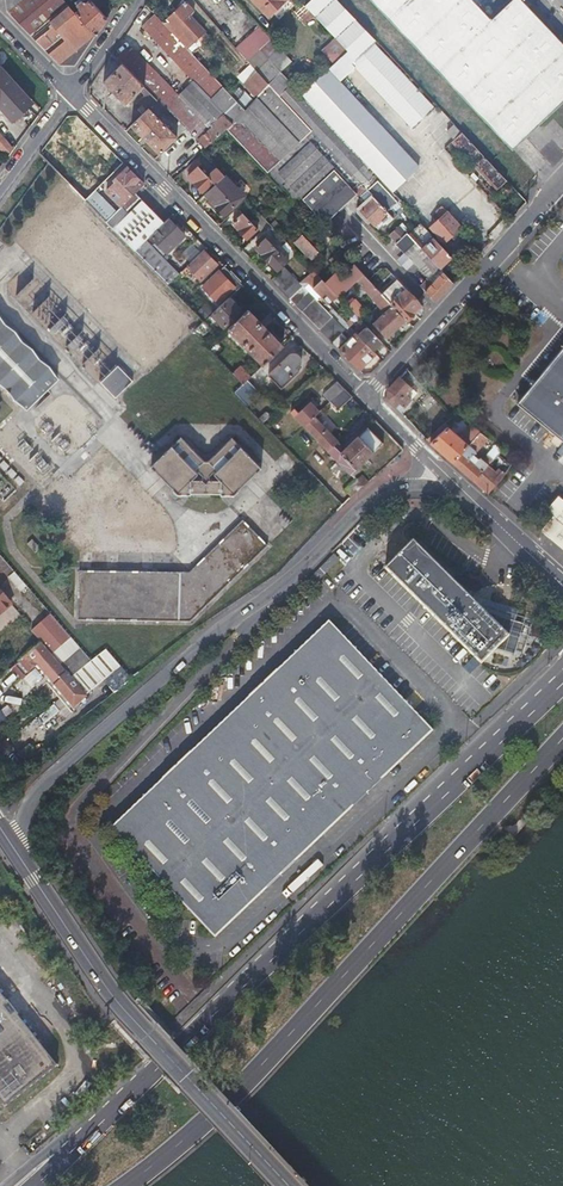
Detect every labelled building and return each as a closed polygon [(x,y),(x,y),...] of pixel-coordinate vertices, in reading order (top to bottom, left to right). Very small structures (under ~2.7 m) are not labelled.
[(64,0),(0,0),(0,4),(61,66),(75,66),(96,36),(75,13),(64,0)] [(75,13),(96,36),(107,19),(91,0),(90,0),(87,2),(86,0),(75,0),(76,2),(74,4),(79,10),(75,13)] [(267,17),(286,0),(251,0),(267,17)] [(345,53),(343,54),(414,129),(435,109),(374,45),(376,42),(337,0),(310,0),(304,6),(315,17),(347,51),(345,53)] [(514,151),(562,105),(562,44),(521,0),(513,0),(492,20),(472,0),(370,0),(514,151)] [(304,6),(303,4),(291,15),(297,21),(298,20),(305,26),(315,17),(304,6)] [(187,29),(193,23),(199,17),(191,8),(170,27),(185,42),(193,35),(187,29)] [(244,110),(229,93),(155,14),(142,26),(193,80),(177,95),(202,121),(211,127),(224,114),(232,123),(244,110)] [(122,63),(158,101),(192,136),(204,149),(226,129),(232,123),(224,114),(211,127),(202,121),(177,95),(133,47),(120,61),(122,63)] [(320,62),(327,70),(341,57),(334,49),(320,62)] [(147,111),(149,110),(158,101),(122,63),(103,82),(126,104),(128,102),(131,105),(134,101),(132,99),(141,89),(146,94),(139,102),(147,111)] [(328,70),(315,83),(302,95),(393,192),(419,167),(328,70)] [(267,85),(312,132),(366,190),(378,179),(292,87),(294,86),(280,71),(267,85)] [(12,121),(28,106),(0,74),(0,107),(12,121)] [(232,123),(226,129),(267,173),(281,161),(286,155),(298,144),(312,132),(267,85),(255,98),(244,110),(232,123)] [(176,138),(149,110),(147,111),(132,126),(160,154),(176,138)] [(77,144),(90,130),(76,116),(67,116),(59,126),(77,144)] [(401,119),(395,126),(424,153),(431,147),(401,119)] [(448,132),(455,139),(462,133),(454,125),(448,132)] [(77,144),(59,126),(40,153),(59,172),(67,164),(81,149),(77,144)] [(298,144),(286,155),(337,210),(356,192),(360,196),(366,190),(312,132),(298,144)] [(462,133),(455,139),(453,141),(498,189),(507,181),(462,133)] [(8,150),(11,147),(0,134),(0,147),(5,153),(8,150)] [(86,201),(92,195),(123,163),(107,147),(78,175),(67,164),(59,172),(86,201)] [(286,155),(281,161),(267,173),(318,227),(337,210),(286,155)] [(206,195),(225,176),(217,169),(209,177),(194,161),(188,167),(193,173),(190,176),(202,188),(191,199),(196,204),(206,195)] [(460,166),(491,198),(493,195),(463,163),(460,166)] [(127,167),(123,171),(120,175),(121,179),(107,193),(122,208),(136,193),(144,185),(127,167)] [(225,176),(206,195),(226,216),(244,198),(225,176)] [(116,231),(144,202),(136,193),(122,208),(113,216),(107,222),(116,231)] [(113,216),(92,195),(86,201),(107,222),(113,216)] [(371,220),(375,224),(379,229),(386,223),(387,223),(393,218),(371,195),(359,206),(357,213),(367,223),(371,220)] [(151,237),(165,223),(144,202),(116,231),(136,252),(142,246),(152,256),(158,251),(147,241),(151,237)] [(432,228),(439,235),(445,242),(462,225),(445,206),(439,211),(444,217),(432,228)] [(234,224),(248,239),(258,229),(241,212),(238,215),(240,217),(234,224)] [(169,219),(165,223),(151,237),(168,252),(185,235),(169,219)] [(265,235),(263,237),(262,239),(264,241),(256,249),(278,272),(288,262),(307,283),(317,274),(270,224),(262,232),(265,235)] [(319,268),(323,265),(327,261),(303,234),(295,242),(319,268)] [(440,268),(422,250),(408,234),(397,244),(429,278),(422,285),(427,290),(426,291),(436,302),(453,283),(440,268)] [(422,250),(440,268),(453,256),(435,238),(422,250)] [(191,261),(202,251),(194,242),(183,252),(191,261)] [(188,266),(195,273),(201,279),(217,264),(203,251),(188,266)] [(391,305),(364,276),(353,264),(341,275),(337,271),(325,282),(338,296),(356,279),(385,312),(372,324),(387,339),(406,321),(391,305)] [(168,285),(174,280),(160,265),(154,271),(168,285)] [(228,294),(229,296),(231,297),(242,285),(224,267),(203,288),(219,304),(228,294)] [(332,343),(339,336),(345,330),(286,269),(273,282),(332,343)] [(334,300),(338,296),(325,282),(322,279),(313,289),(322,298),(327,293),(334,300)] [(406,291),(391,305),(406,321),(422,307),(406,291)] [(240,311),(234,305),(229,299),(212,315),(223,327),(240,311)] [(248,310),(229,329),(263,365),(283,346),(248,310)] [(9,390),(15,401),(19,404),(25,408),(26,409),(56,383),(55,382),(49,370),(39,364),(33,352),(22,345),(17,334),(6,327),(0,316),(0,315),(0,383),(9,390)] [(205,323),(200,328),(195,332),(199,337),(209,327),(205,323)] [(367,327),(357,336),(372,353),(377,348),(383,343),(367,327)] [(372,353),(357,336),(355,334),(339,350),(359,371),(375,356),(372,353)] [(233,373),(238,368),(215,343),(210,348),(233,373)] [(516,404),(562,442),(562,347),(516,404)] [(300,356),(298,354),(295,353),(293,354),(291,354),(289,356),(269,375),(282,388),(299,371),(297,369),(301,364),(301,363),(302,360),(301,359),(300,356)] [(133,380),(118,364),(113,369),(101,381),(116,396),(133,380)] [(233,373),(243,385),(247,381),(250,378),(240,366),(238,368),(233,373)] [(410,389),(398,378),(386,392),(387,399),(395,407),(398,403),(403,408),(410,399),(406,395),(410,389)] [(247,381),(243,385),(235,393),(247,405),(259,394),(247,381)] [(330,401),(343,388),(336,381),(324,394),(330,401)] [(330,401),(335,405),(339,410),(352,397),(343,388),(330,401)] [(305,426),(315,416),(320,412),(310,402),(295,416),(305,426)] [(349,473),(350,474),(350,475),(382,443),(366,426),(345,448),(315,416),(305,426),(338,461),(331,467),(343,479),(349,473)] [(467,433),(473,438),(478,432),(472,426),(467,433)] [(430,443),(453,462),(467,445),(447,427),(439,434),(430,443)] [(467,445),(453,462),(473,480),(485,467),(489,461),(487,459),(486,459),(484,457),(481,459),(479,457),(473,463),(468,458),(485,438),(478,432),(473,438),(467,445)] [(233,436),(222,447),(211,458),(204,458),(182,435),(170,447),(166,443),(153,456),(156,459),(152,463),(178,490),(236,490),(261,466),(258,462),(262,457),(255,449),(250,454),(246,449),(233,436)] [(250,454),(255,449),(250,444),(246,449),(250,454)] [(499,450),(497,448),(494,446),(488,454),(492,458),(499,450)] [(485,467),(473,480),(487,492),(503,473),(497,467),(492,473),(485,467)] [(361,486),(358,483),(355,479),(343,490),(351,498),(361,486)] [(559,496),(545,511),(552,518),(541,531),(562,550),(562,500),(559,496)] [(241,518),(188,570),(78,571),(78,622),(190,621),(267,545),(241,518)] [(471,674),(482,663),(483,664),(497,649),(515,654),(525,621),(483,608),(414,537),(386,565),(475,656),(464,667),(471,674)] [(320,571),(325,576),(343,557),(338,552),(320,571)] [(22,592),(28,586),(15,571),(9,577),(22,592)] [(15,607),(0,591),(0,620),(15,607)] [(215,933),(435,729),(330,616),(110,821),(215,933)] [(44,688),(52,683),(65,672),(43,645),(21,664),(29,674),(38,666),(47,677),(40,684),(44,688)] [(65,672),(52,683),(69,704),(73,708),(86,698),(65,672)] [(27,695),(29,698),(31,697),(36,694),(33,690),(27,695)] [(20,693),(6,703),(12,711),(19,706),(22,704),(26,701),(20,693)] [(35,702),(28,708),(31,711),(37,706),(35,702)] [(59,720),(73,708),(69,704),(55,715),(59,720)] [(4,1108),(57,1069),(0,989),(0,1103),(4,1108)]
